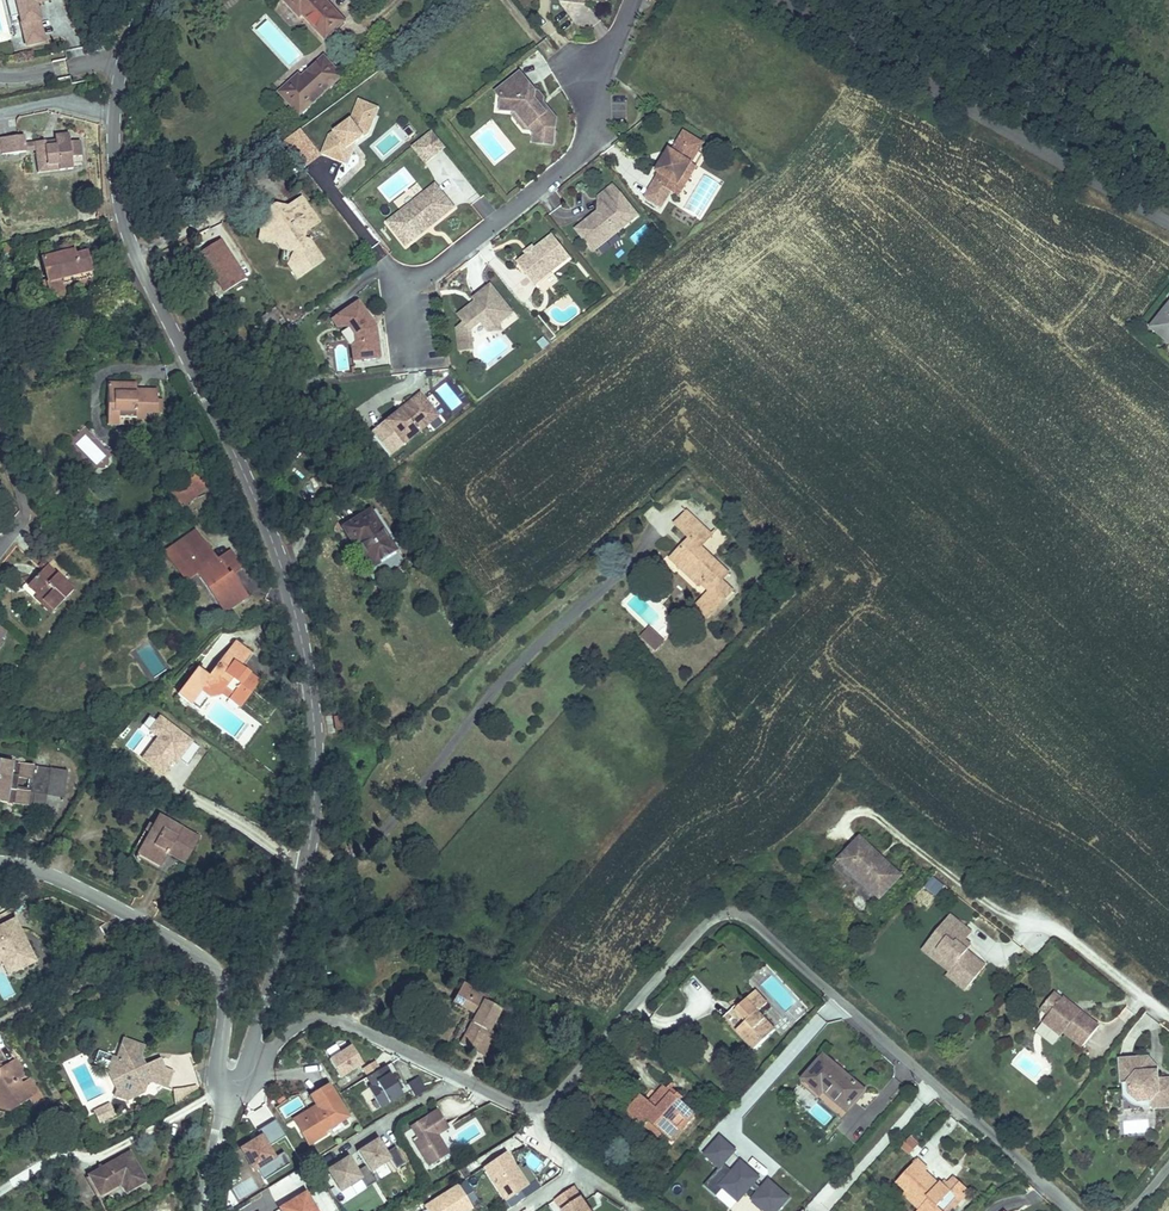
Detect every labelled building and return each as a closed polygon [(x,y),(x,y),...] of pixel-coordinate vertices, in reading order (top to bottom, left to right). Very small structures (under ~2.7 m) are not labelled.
[(10,18),(18,16),(20,23),(33,20),(29,4),(32,3),(43,1),(43,0),(6,0),(10,18)] [(325,0),(286,0),(300,16),(304,13),(326,37),(344,20),(325,0)] [(41,41),(36,20),(33,20),(20,23),(25,45),(41,41)] [(318,55),(279,95),(300,116),(339,76),(318,55)] [(520,72),(498,89),(503,95),(502,96),(500,110),(512,112),(516,112),(531,130),(534,134),(533,142),(554,145),(557,118),(551,111),(547,114),(539,104),(543,101),(543,98),(538,92),(535,91),(520,72)] [(359,98),(354,108),(374,117),(379,107),(359,98)] [(543,101),(539,104),(547,114),(551,111),(543,101)] [(374,117),(354,108),(350,118),(329,135),(321,154),(341,162),(347,149),(356,143),(368,132),(374,117)] [(516,112),(512,112),(511,116),(525,132),(531,130),(516,112)] [(425,163),(444,148),(431,132),(412,147),(425,163)] [(697,140),(684,132),(672,151),(666,161),(664,159),(656,171),(660,173),(645,197),(662,207),(671,191),(672,191),(669,189),(674,182),(678,185),(692,163),(699,152),(692,148),(697,140)] [(70,144),(69,136),(55,137),(56,142),(56,147),(46,148),(45,143),(35,144),(35,153),(37,164),(47,163),(47,168),(59,167),(59,172),(73,171),(72,159),(82,158),(81,143),(70,144)] [(0,140),(0,146),(1,156),(27,154),(26,145),(25,137),(0,140)] [(704,144),(697,140),(692,148),(699,152),(704,144)] [(347,164),(356,143),(347,149),(341,162),(347,164)] [(35,144),(26,145),(27,154),(35,153),(35,144)] [(670,149),(664,159),(666,161),(672,151),(670,149)] [(447,152),(427,166),(439,183),(446,179),(466,208),(479,199),(447,152)] [(47,168),(47,163),(37,164),(38,175),(59,172),(59,167),(47,168)] [(678,185),(674,182),(669,189),(672,191),(671,191),(679,196),(697,166),(692,163),(678,185)] [(435,184),(387,223),(405,246),(414,239),(411,236),(436,217),(438,220),(453,208),(435,184)] [(637,216),(613,186),(598,198),(608,209),(602,214),(599,211),(587,221),(592,228),(585,234),(595,247),(616,230),(617,232),(637,216)] [(303,238),(303,233),(302,230),(312,223),(313,224),(317,222),(301,198),(292,204),(294,208),(289,211),(287,208),(275,205),(271,207),(270,214),(263,219),(261,231),(263,233),(266,237),(268,240),(268,241),(278,242),(281,242),(283,246),(282,264),(289,266),(298,278),(306,271),(304,267),(308,264),(311,268),(322,260),(308,240),(303,238)] [(608,209),(598,198),(599,211),(602,214),(608,209)] [(270,214),(271,207),(271,208),(260,215),(261,215),(263,219),(270,214)] [(438,220),(436,217),(411,236),(414,239),(438,220)] [(587,221),(577,229),(594,250),(617,232),(616,230),(595,247),(585,234),(592,228),(587,221)] [(631,238),(638,245),(652,232),(644,224),(631,238)] [(268,240),(266,237),(263,233),(261,231),(260,236),(260,239),(263,239),(268,240)] [(527,255),(517,263),(535,285),(570,257),(553,235),(535,249),(527,255)] [(224,292),(245,279),(220,240),(197,255),(204,266),(206,265),(224,292)] [(91,271),(86,253),(74,256),(71,244),(60,247),(62,254),(51,257),(50,254),(41,257),(50,294),(55,293),(64,291),(61,279),(91,271)] [(533,247),(526,253),(527,255),(535,249),(533,247)] [(66,290),(94,282),(93,281),(91,271),(61,279),(64,291),(66,290)] [(513,313),(491,285),(473,299),(476,303),(459,316),(465,324),(457,330),(462,352),(475,350),(471,330),(481,323),(485,320),(494,321),(497,326),(501,323),(513,313)] [(356,303),(336,318),(345,329),(349,328),(354,334),(356,344),(352,347),(354,361),(379,358),(375,327),(371,327),(367,322),(369,319),(356,303)] [(1151,327),(1168,342),(1168,305),(1151,327)] [(263,322),(277,311),(275,308),(261,319),(261,320),(263,322)] [(285,321),(277,311),(263,322),(268,328),(271,326),(273,330),(285,321)] [(345,329),(336,318),(331,322),(337,329),(345,329)] [(502,330),(501,323),(497,326),(494,321),(485,320),(481,323),(488,332),(502,330)] [(157,413),(157,391),(137,391),(131,390),(131,384),(107,384),(107,425),(118,425),(119,418),(136,418),(136,412),(145,412),(146,412),(157,413)] [(401,407),(384,422),(402,444),(437,416),(419,393),(407,403),(410,407),(405,411),(401,407)] [(407,403),(401,407),(405,411),(410,407),(407,403)] [(173,495),(183,508),(213,483),(202,471),(173,495)] [(396,552),(369,511),(343,527),(356,546),(362,542),(364,547),(362,549),(373,566),(396,552)] [(729,573),(701,547),(712,535),(687,512),(675,524),(690,538),(693,541),(685,550),(682,547),(671,559),(700,586),(702,584),(710,592),(704,598),(696,606),(708,617),(732,591),(722,581),(729,573)] [(231,550),(217,560),(196,531),(172,549),(189,572),(197,574),(225,613),(247,598),(231,576),(243,567),(231,550)] [(693,541),(690,538),(682,547),(685,550),(693,541)] [(189,572),(172,549),(167,552),(188,581),(197,574),(189,572)] [(73,590),(47,565),(43,570),(28,585),(38,595),(42,599),(54,610),(73,590)] [(54,610),(42,599),(38,595),(35,599),(51,614),(51,613),(54,610)] [(659,637),(650,628),(642,636),(652,645),(659,637)] [(656,649),(663,642),(659,637),(652,645),(656,649)] [(250,652),(236,641),(225,656),(239,667),(250,652)] [(239,707),(259,681),(248,673),(241,668),(239,667),(225,656),(210,676),(198,667),(177,694),(178,695),(191,704),(199,711),(210,696),(221,694),(229,699),(239,707)] [(187,765),(201,747),(154,712),(127,748),(164,776),(177,758),(187,765)] [(343,729),(340,716),(332,718),(335,731),(343,729)] [(0,761),(0,800),(7,801),(7,798),(12,799),(12,802),(24,804),(24,808),(32,809),(33,805),(45,807),(46,794),(50,769),(0,761)] [(63,797),(66,771),(50,769),(46,794),(63,797)] [(186,858),(198,838),(158,815),(153,825),(152,826),(139,849),(162,862),(166,853),(167,853),(170,848),(175,850),(174,852),(186,858)] [(152,826),(153,825),(150,823),(150,822),(134,851),(137,853),(139,849),(152,826)] [(901,876),(885,860),(883,862),(876,856),(878,854),(860,837),(847,850),(847,851),(856,859),(847,868),(867,886),(873,880),(886,893),(901,876)] [(174,852),(175,850),(170,848),(167,853),(166,853),(182,861),(184,862),(186,858),(174,852)] [(162,862),(139,849),(137,853),(159,866),(160,865),(162,862)] [(856,859),(847,851),(839,860),(847,868),(856,859)] [(885,860),(878,854),(876,856),(883,862),(885,860)] [(937,897),(945,885),(933,876),(924,888),(937,897)] [(886,893),(873,880),(867,886),(880,899),(886,893)] [(965,940),(959,935),(966,927),(950,915),(928,943),(945,956),(941,961),(952,969),(949,972),(968,987),(985,966),(967,951),(961,946),(965,940)] [(13,919),(0,926),(0,952),(2,950),(14,972),(36,960),(24,939),(19,942),(17,938),(22,935),(13,919)] [(965,940),(972,933),(966,927),(959,935),(965,940)] [(967,951),(971,946),(965,940),(961,946),(967,951)] [(945,956),(928,943),(922,950),(949,972),(952,969),(941,961),(945,956)] [(2,950),(0,952),(0,962),(1,961),(9,975),(14,972),(2,950)] [(968,987),(949,972),(947,975),(965,991),(968,987)] [(488,1030),(499,1009),(486,1002),(488,998),(463,984),(454,1001),(478,1015),(461,1044),(461,1045),(475,1053),(476,1051),(487,1031),(488,1030)] [(776,1030),(758,1012),(768,1004),(756,991),(735,1011),(733,1008),(721,1019),(752,1052),(776,1030)] [(1048,1016),(1062,999),(1055,993),(1042,1010),(1048,1016)] [(1099,1026),(1080,1011),(1078,1014),(1071,1008),(1073,1005),(1063,997),(1048,1016),(1046,1019),(1064,1033),(1082,1047),(1099,1026)] [(1080,1011),(1073,1005),(1071,1008),(1078,1014),(1080,1011)] [(1064,1033),(1046,1019),(1043,1022),(1061,1037),(1064,1033)] [(485,1056),(496,1035),(488,1030),(487,1031),(476,1051),(477,1052),(484,1056),(485,1056)] [(149,1076),(164,1068),(159,1059),(145,1067),(141,1060),(145,1047),(124,1040),(118,1059),(114,1058),(108,1074),(115,1076),(121,1078),(119,1083),(117,1090),(127,1093),(131,1100),(146,1092),(142,1086),(151,1081),(149,1076)] [(362,1068),(352,1046),(339,1052),(336,1044),(324,1049),(338,1079),(362,1068)] [(829,1092),(827,1094),(847,1110),(864,1090),(824,1056),(804,1080),(821,1094),(824,1091),(825,1089),(829,1092)] [(1157,1068),(1148,1058),(1137,1059),(1138,1070),(1150,1068),(1150,1072),(1157,1072),(1157,1068)] [(19,1081),(26,1076),(15,1059),(0,1069),(0,1110),(9,1112),(20,1105),(29,1099),(34,1107),(45,1100),(31,1079),(21,1085),(19,1081)] [(1158,1081),(1157,1072),(1150,1072),(1150,1068),(1138,1070),(1137,1059),(1121,1061),(1123,1089),(1130,1089),(1130,1095),(1139,1101),(1150,1101),(1151,1108),(1168,1106),(1168,1080),(1158,1081)] [(369,1088),(381,1108),(402,1094),(400,1091),(396,1084),(385,1067),(368,1077),(373,1086),(369,1088)] [(167,1089),(173,1072),(164,1068),(149,1076),(151,1081),(152,1083),(152,1084),(167,1089)] [(119,1083),(121,1078),(115,1076),(108,1074),(117,1090),(119,1083)] [(324,1132),(348,1117),(329,1086),(311,1097),(317,1106),(320,1111),(297,1127),(304,1138),(309,1135),(313,1143),(314,1143),(325,1135),(324,1132)] [(685,1105),(665,1086),(658,1094),(659,1096),(678,1113),(685,1105)] [(1151,1108),(1150,1101),(1139,1101),(1130,1095),(1130,1089),(1123,1089),(1124,1098),(1127,1100),(1129,1103),(1131,1104),(1135,1106),(1136,1107),(1139,1107),(1143,1108),(1151,1108)] [(131,1100),(127,1093),(117,1090),(114,1097),(126,1101),(127,1102),(131,1100)] [(652,1104),(659,1096),(658,1094),(650,1103),(652,1104)] [(634,1107),(644,1097),(642,1095),(625,1113),(632,1119),(639,1111),(634,1107)] [(642,1128),(645,1125),(649,1120),(663,1133),(672,1141),(695,1114),(685,1105),(678,1113),(659,1096),(652,1104),(650,1103),(644,1097),(634,1107),(639,1111),(632,1119),(642,1128)] [(111,1111),(108,1105),(95,1112),(98,1117),(111,1111)] [(320,1111),(317,1106),(294,1120),(293,1121),(297,1126),(297,1127),(320,1111)] [(268,1107),(250,1114),(254,1127),(273,1121),(268,1107)] [(100,1122),(114,1116),(111,1111),(98,1117),(100,1122)] [(447,1128),(436,1111),(409,1127),(417,1140),(412,1143),(427,1167),(447,1154),(436,1135),(447,1128)] [(663,1133),(649,1120),(645,1125),(659,1137),(663,1133)] [(237,1150),(252,1175),(260,1170),(265,1179),(291,1164),(277,1142),(285,1137),(276,1121),(258,1132),(260,1136),(237,1150)] [(313,1143),(309,1135),(304,1138),(309,1146),(314,1143),(313,1143)] [(704,1186),(716,1196),(723,1189),(738,1202),(751,1187),(758,1192),(752,1200),(765,1210),(778,1210),(789,1198),(769,1180),(761,1188),(754,1183),(759,1178),(748,1168),(745,1171),(738,1165),(732,1172),(724,1164),(736,1151),(720,1137),(704,1155),(719,1168),(704,1186)] [(388,1152),(379,1138),(359,1151),(372,1172),(393,1159),(398,1168),(407,1163),(396,1147),(388,1152)] [(918,1145),(910,1138),(902,1147),(911,1154),(918,1145)] [(304,1167),(317,1158),(312,1149),(298,1157),(304,1167)] [(487,1166),(509,1200),(532,1184),(509,1151),(487,1166)] [(146,1182),(129,1154),(89,1177),(100,1197),(121,1185),(126,1194),(146,1182)] [(350,1157),(330,1170),(343,1191),(363,1177),(369,1187),(378,1181),(367,1165),(359,1170),(350,1157)] [(969,1190),(955,1177),(949,1183),(946,1186),(940,1181),(938,1183),(925,1171),(927,1169),(917,1160),(897,1182),(906,1191),(904,1194),(920,1208),(918,1210),(950,1210),(969,1190)] [(232,1188),(238,1199),(258,1188),(252,1177),(232,1188)] [(949,1183),(944,1178),(940,1181),(946,1186),(949,1183)] [(431,1210),(469,1210),(475,1207),(461,1184),(427,1205),(431,1210)] [(567,1210),(595,1210),(578,1186),(559,1199),(567,1210)] [(316,1210),(326,1204),(315,1187),(283,1207),(285,1210),(316,1210)]
